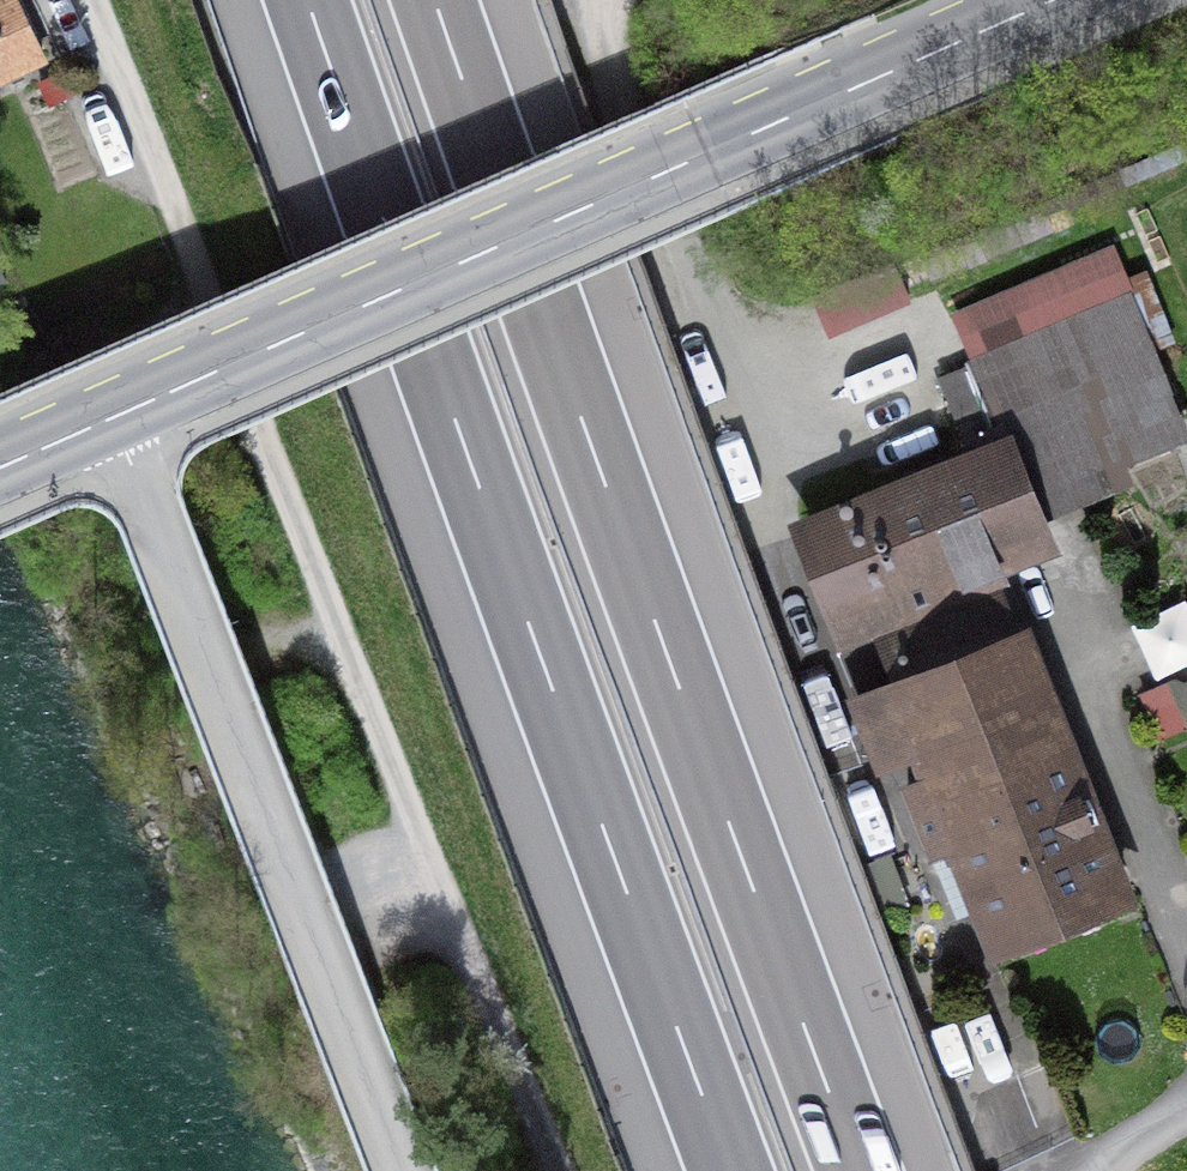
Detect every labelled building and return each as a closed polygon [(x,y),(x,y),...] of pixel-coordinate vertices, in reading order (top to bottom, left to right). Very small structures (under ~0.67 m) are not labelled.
[(55,66),(23,0),(0,0),(0,92),(55,66)] [(1012,442),(783,527),(827,644),(1056,559),(1012,442)] [(1135,918),(1026,631),(842,700),(872,780),(906,767),(986,974),(1135,918)]
